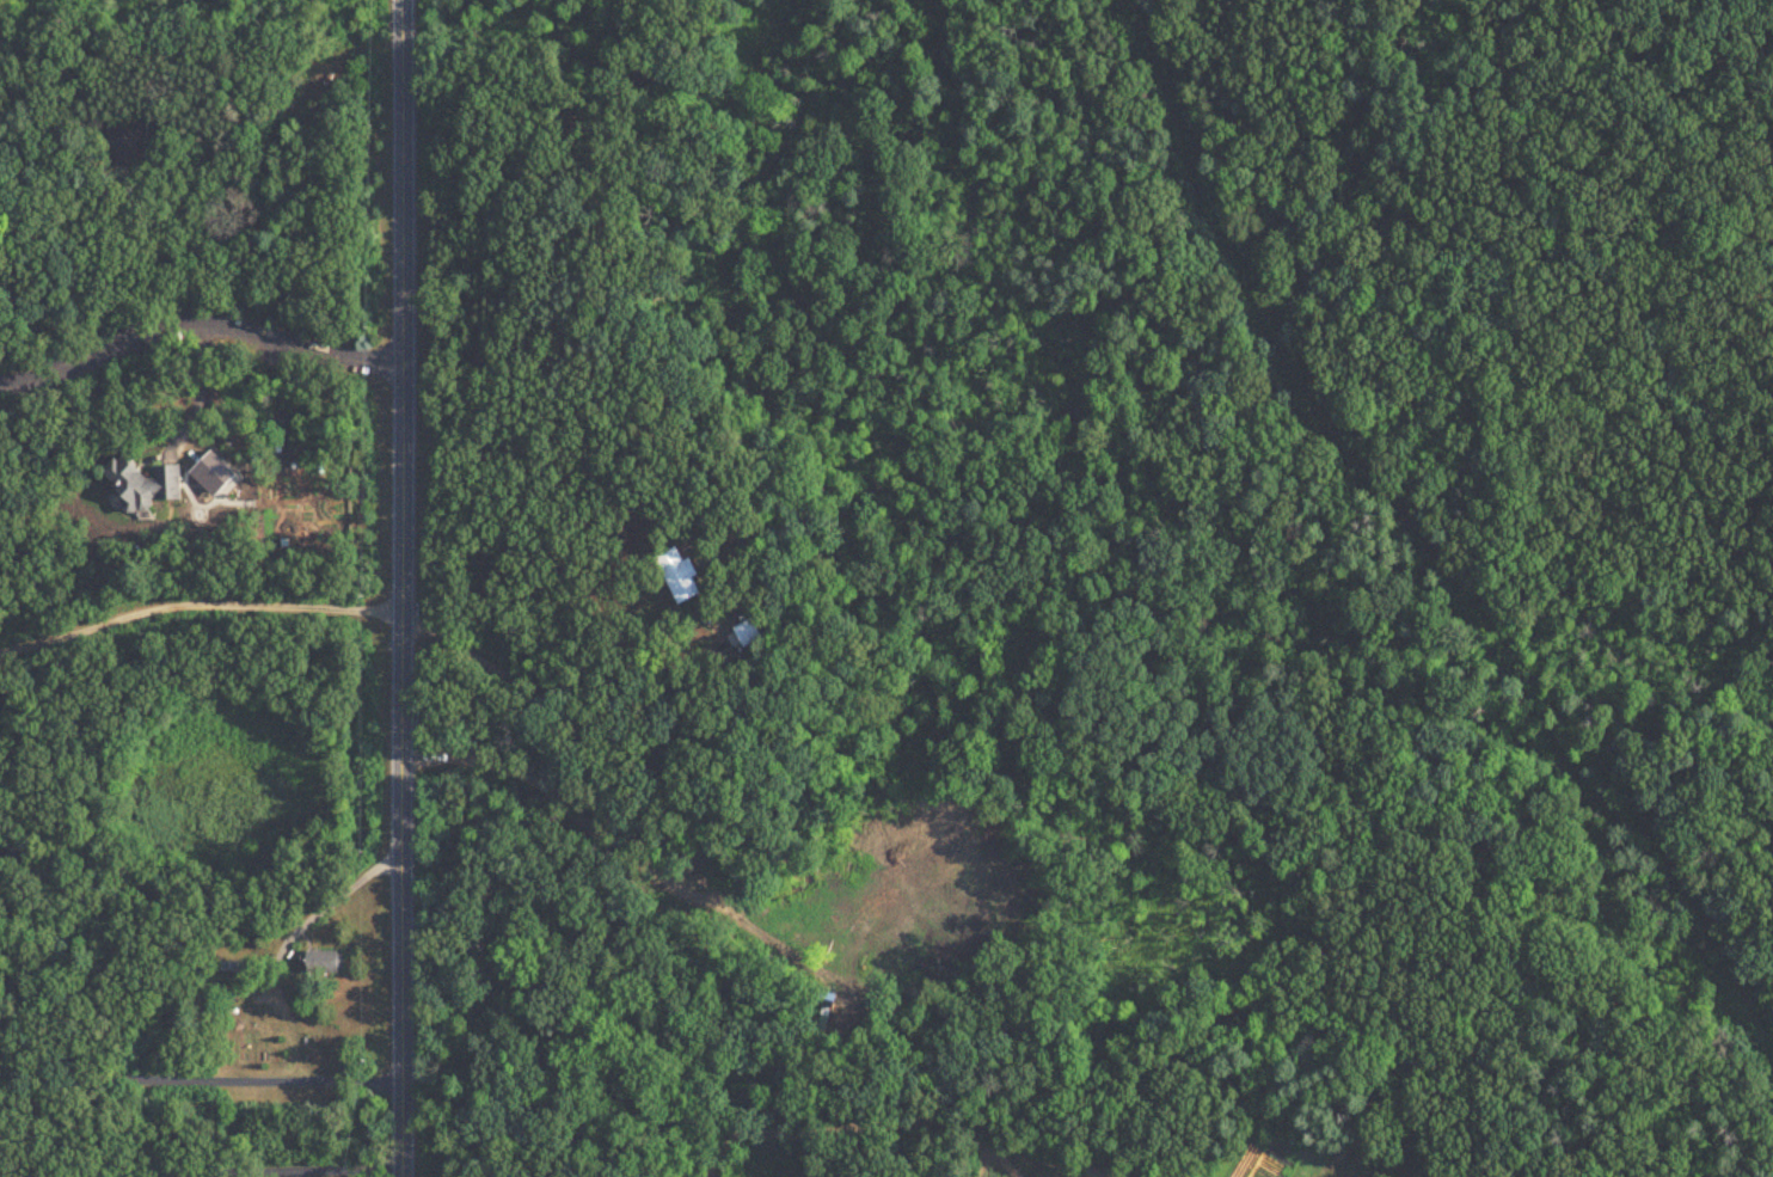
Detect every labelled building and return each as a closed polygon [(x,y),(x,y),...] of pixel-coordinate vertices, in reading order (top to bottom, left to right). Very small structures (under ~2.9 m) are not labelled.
[(118,512),(154,512),(154,500),(185,499),(185,466),(159,466),(159,478),(144,478),(144,460),(118,460),(118,512)] [(684,605),(707,593),(684,547),(661,559),(684,605)] [(348,973),(348,952),(310,952),(310,973),(348,973)]
